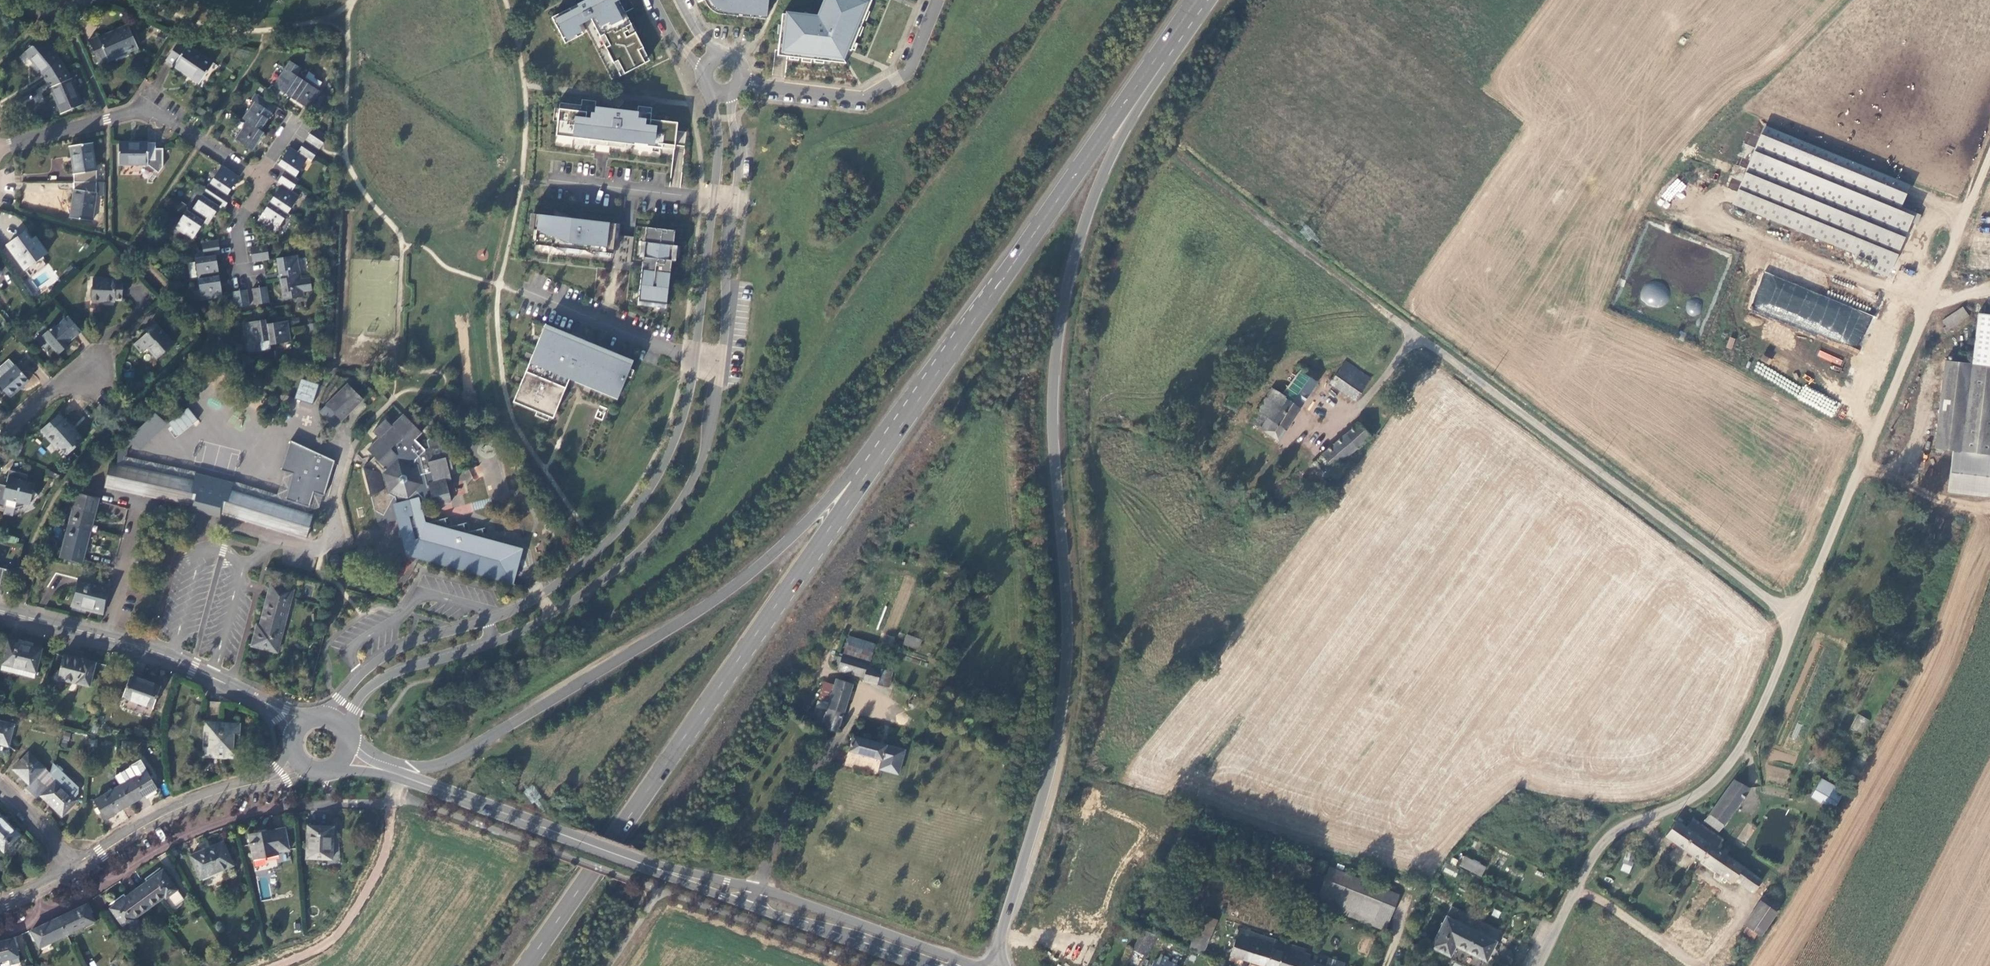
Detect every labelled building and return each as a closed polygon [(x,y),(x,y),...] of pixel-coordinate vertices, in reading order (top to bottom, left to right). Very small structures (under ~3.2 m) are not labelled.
[(562,39),(574,33),(576,38),(582,34),(578,25),(591,19),(600,37),(604,35),(609,46),(605,47),(613,63),(617,61),(624,74),(645,63),(638,50),(643,48),(635,32),(626,37),(624,33),(628,30),(626,27),(631,24),(625,13),(618,0),(585,0),(576,4),(578,7),(570,11),(569,8),(554,16),(559,24),(555,26),(562,39)] [(711,2),(714,7),(718,9),(719,10),(722,10),(766,15),(766,10),(768,0),(709,0),(711,2)] [(777,56),(787,57),(846,64),(842,58),(844,53),(845,49),(851,51),(872,0),(871,0),(826,0),(819,18),(782,14),(777,56)] [(97,37),(89,40),(99,64),(107,60),(108,62),(139,49),(128,26),(98,38),(97,37)] [(46,81),(65,70),(60,61),(41,39),(23,53),(42,75),(46,81)] [(198,83),(212,63),(188,46),(186,47),(178,42),(166,59),(174,65),(173,66),(198,83)] [(274,86),(292,97),(303,80),(296,75),(301,68),(290,61),(274,86)] [(71,80),(65,70),(46,81),(61,114),(82,105),(71,80)] [(308,73),(305,79),(320,86),(323,80),(308,73)] [(321,91),(303,80),(292,97),(309,109),(321,91)] [(264,98),(263,97),(259,104),(255,101),(244,119),(246,121),(261,131),(272,113),(273,113),(276,107),(264,98)] [(651,113),(586,106),(586,112),(559,109),(556,136),(603,141),(662,148),(663,144),(674,146),(677,123),(651,120),(651,113)] [(253,150),(264,133),(261,131),(246,121),(235,138),(253,150)] [(1761,123),(1762,126),(1906,186),(1905,183),(1761,123)] [(1762,126),(1735,192),(1878,252),(1875,260),(1889,266),(1912,212),(1919,214),(1923,206),(1915,203),(1913,209),(1902,204),(1905,198),(1901,197),(1906,186),(1762,126)] [(311,134),(324,143),(327,137),(314,128),(311,134)] [(307,140),(320,149),(324,143),(311,134),(307,140)] [(302,147),(316,155),(320,149),(307,140),(302,147)] [(148,166),(159,173),(163,166),(163,148),(155,148),(156,143),(148,144),(148,143),(118,143),(119,166),(148,166)] [(74,183),(96,183),(97,172),(92,144),(70,147),(74,176),(74,183)] [(312,162),(316,155),(302,147),(298,153),(308,159),(312,162)] [(297,177),(308,159),(298,153),(290,148),(279,165),(287,170),(283,176),(297,185),(300,180),(297,177)] [(207,189),(228,204),(232,198),(228,195),(240,178),(223,166),(207,189)] [(293,191),(297,185),(283,176),(278,182),(282,185),(271,202),(288,214),(300,197),(293,191)] [(1676,177),(1661,197),(1670,204),(1685,184),(1676,177)] [(96,194),(96,183),(74,183),(74,191),(70,218),(92,221),(96,194)] [(221,207),(224,209),(228,204),(207,189),(191,212),(205,221),(209,224),(221,207)] [(1915,203),(1905,198),(1902,204),(1913,209),(1915,203)] [(277,231),(288,214),(271,202),(259,220),(262,222),(262,221),(277,231)] [(193,239),(205,221),(191,212),(188,210),(176,227),(193,239)] [(613,254),(616,224),(576,219),(554,210),(553,216),(538,215),(535,245),(613,254)] [(675,230),(646,227),(638,301),(666,304),(671,266),(673,245),(675,230)] [(25,232),(7,245),(24,269),(47,253),(35,237),(31,240),(25,232)] [(203,251),(220,248),(219,241),(202,243),(203,251)] [(268,246),(252,248),(253,255),(270,253),(268,246)] [(203,251),(195,252),(199,279),(220,276),(217,256),(221,255),(220,248),(203,251)] [(270,253),(253,255),(254,263),(271,260),(270,253)] [(278,259),(281,279),(302,276),(299,255),(278,259)] [(220,276),(199,279),(203,300),(223,296),(220,276)] [(302,276),(281,279),(285,300),(305,296),(302,276)] [(93,280),(92,299),(99,300),(99,304),(114,305),(114,300),(122,300),(123,284),(111,283),(104,283),(104,281),(93,280)] [(270,303),(268,287),(260,289),(263,304),(270,303)] [(263,304),(260,289),(253,290),(255,305),(263,304)] [(240,291),(243,307),(250,306),(247,290),(240,291)] [(234,293),(236,308),(243,307),(240,291),(234,293)] [(1761,309),(1766,297),(1757,294),(1752,306),(1761,309)] [(1858,348),(1871,315),(1820,295),(1816,306),(1813,305),(1807,320),(1818,324),(1815,332),(1858,348)] [(1961,316),(1955,307),(1934,319),(1938,326),(1935,329),(1937,332),(1961,316)] [(1989,495),(1989,314),(1983,313),(1977,364),(1975,364),(1976,356),(1959,354),(1958,362),(1949,360),(1939,448),(1957,450),(1952,491),(1989,495)] [(81,332),(67,317),(55,328),(54,327),(42,337),(58,355),(67,347),(65,345),(81,332)] [(267,324),(267,320),(246,323),(249,344),(270,341),(267,324)] [(267,324),(270,341),(271,346),(292,342),(288,321),(267,324)] [(633,358),(545,322),(536,345),(512,402),(556,420),(572,382),(616,400),(633,358)] [(145,337),(134,346),(142,354),(148,349),(158,360),(175,346),(155,323),(143,334),(145,337)] [(293,335),(306,333),(304,325),(292,327),(293,335)] [(1371,379),(1348,362),(1332,383),(1356,400),(1371,379)] [(16,367),(0,380),(0,387),(10,399),(11,398),(16,404),(29,394),(29,391),(25,386),(29,382),(16,367)] [(1287,398),(1275,390),(1250,424),(1277,442),(1323,377),(1308,367),(1287,398)] [(312,404),(319,384),(301,378),(294,398),(312,404)] [(362,400),(348,385),(327,405),(341,421),(362,400)] [(188,408),(167,424),(177,437),(198,420),(188,408)] [(59,414),(42,430),(47,436),(50,433),(57,441),(56,442),(68,455),(85,439),(74,428),(72,430),(70,427),(71,426),(59,414)] [(120,447),(116,465),(124,467),(127,449),(133,444),(139,450),(165,426),(154,414),(120,447)] [(392,427),(385,420),(373,432),(379,439),(368,451),(374,458),(363,469),(370,497),(372,496),(377,513),(390,520),(397,518),(398,518),(398,520),(412,517),(417,540),(414,540),(418,558),(453,568),(453,570),(493,582),(488,561),(484,560),(485,555),(486,555),(490,545),(484,543),(483,538),(481,531),(465,535),(462,525),(446,529),(444,520),(422,525),(417,502),(431,498),(433,508),(451,504),(446,482),(451,480),(448,472),(453,470),(447,445),(443,446),(441,439),(433,436),(427,442),(429,449),(424,450),(415,440),(421,433),(404,416),(392,427)] [(1364,420),(1310,466),(1321,479),(1374,432),(1364,420)] [(299,512),(307,514),(313,493),(323,497),(334,462),(316,456),(299,512)] [(313,516),(307,514),(299,512),(229,490),(231,483),(197,475),(195,482),(124,467),(116,465),(109,463),(103,486),(195,506),(223,514),(307,539),(313,516)] [(9,468),(7,480),(10,481),(9,484),(0,482),(0,505),(4,506),(6,507),(6,505),(14,508),(15,508),(22,506),(22,505),(28,503),(35,499),(39,495),(39,494),(38,495),(34,489),(36,482),(27,479),(28,473),(29,474),(29,473),(28,473),(9,468)] [(77,494),(69,526),(86,531),(89,519),(92,520),(97,500),(77,494)] [(86,531),(69,526),(61,558),(81,563),(86,543),(83,542),(86,531)] [(525,549),(483,538),(484,543),(490,545),(486,555),(485,555),(484,560),(488,561),(493,582),(514,588),(525,549)] [(8,585),(10,580),(12,571),(0,568),(0,584),(8,585)] [(72,607),(102,614),(109,587),(79,579),(72,607)] [(260,624),(284,629),(293,591),(270,585),(260,624)] [(278,652),(284,629),(260,624),(258,633),(255,633),(252,645),(278,652)] [(906,634),(903,644),(918,649),(922,639),(906,634)] [(848,635),(841,653),(871,665),(872,660),(875,661),(880,649),(848,635)] [(41,649),(7,642),(3,662),(24,668),(23,670),(35,673),(41,649)] [(835,655),(832,663),(837,664),(836,668),(863,677),(862,680),(886,690),(891,675),(871,667),(871,665),(841,653),(840,656),(835,655)] [(89,687),(95,667),(83,664),(84,660),(64,656),(59,676),(76,681),(76,683),(89,687)] [(160,687),(130,676),(122,699),(152,710),(160,687)] [(852,681),(839,677),(823,724),(836,729),(852,681)] [(221,704),(206,702),(205,720),(219,720),(221,704)] [(1850,728),(1861,733),(1868,719),(1858,714),(1850,728)] [(8,747),(13,725),(0,722),(0,745),(8,747)] [(237,725),(206,723),(204,756),(235,758),(237,725)] [(853,736),(849,751),(881,760),(879,770),(897,776),(905,752),(887,746),(853,736)] [(25,788),(31,794),(50,774),(28,754),(13,770),(28,785),(25,788)] [(156,789),(139,761),(115,776),(115,778),(120,786),(130,804),(156,789)] [(79,788),(53,764),(50,774),(75,798),(78,795),(79,788)] [(50,774),(31,794),(37,800),(41,796),(62,817),(78,801),(75,798),(50,774)] [(1840,788),(1818,777),(1810,794),(1832,804),(1840,788)] [(1748,790),(1733,779),(1704,820),(1719,831),(1748,790)] [(130,804),(120,786),(94,802),(98,808),(101,813),(105,819),(130,804)] [(11,827),(0,816),(0,839),(11,827)] [(1667,838),(1699,860),(1716,836),(1702,826),(1693,820),(1687,830),(1676,823),(1667,838)] [(11,827),(0,839),(0,849),(4,853),(20,836),(11,827)] [(333,827),(308,827),(306,859),(331,860),(333,827)] [(286,829),(248,836),(253,859),(276,855),(275,852),(290,849),(286,829)] [(1716,836),(1699,860),(1733,883),(1734,881),(1753,894),(1761,881),(1717,851),(1723,841),(1716,836)] [(222,844),(191,857),(201,879),(232,866),(222,844)] [(1479,876),(1483,865),(1464,857),(1464,859),(1459,856),(1458,860),(1461,861),(1459,866),(1479,876)] [(1629,873),(1633,862),(1624,859),(1620,870),(1629,873)] [(1257,879),(1245,868),(1240,874),(1252,885),(1257,879)] [(1305,901),(1382,932),(1396,896),(1328,869),(1324,881),(1315,877),(1305,901)] [(162,871),(137,889),(150,908),(165,897),(168,900),(165,902),(170,910),(184,900),(162,871)] [(1490,887),(1476,880),(1471,888),(1486,896),(1490,887)] [(150,908),(137,889),(110,908),(124,928),(135,920),(134,919),(150,908)] [(1746,926),(1761,938),(1777,915),(1761,904),(1746,926)] [(87,905),(59,918),(66,934),(95,921),(87,905)] [(1451,906),(1430,951),(1461,965),(1487,965),(1491,958),(1487,956),(1501,931),(1451,906)] [(66,934),(59,918),(31,932),(38,947),(66,934)] [(1142,930),(1131,949),(1144,956),(1155,936),(1142,930)] [(1284,944),(1238,930),(1229,957),(1255,965),(1277,965),(1284,944)] [(1186,950),(1200,956),(1206,940),(1192,934),(1186,950)] [(8,960),(17,957),(13,939),(0,942),(0,962),(8,960)] [(1284,944),(1277,965),(1320,965),(1294,958),(1297,948),(1284,944)] [(1200,959),(1200,956),(1186,950),(1185,953),(1200,959)] [(17,957),(8,960),(9,965),(19,963),(17,957)]
